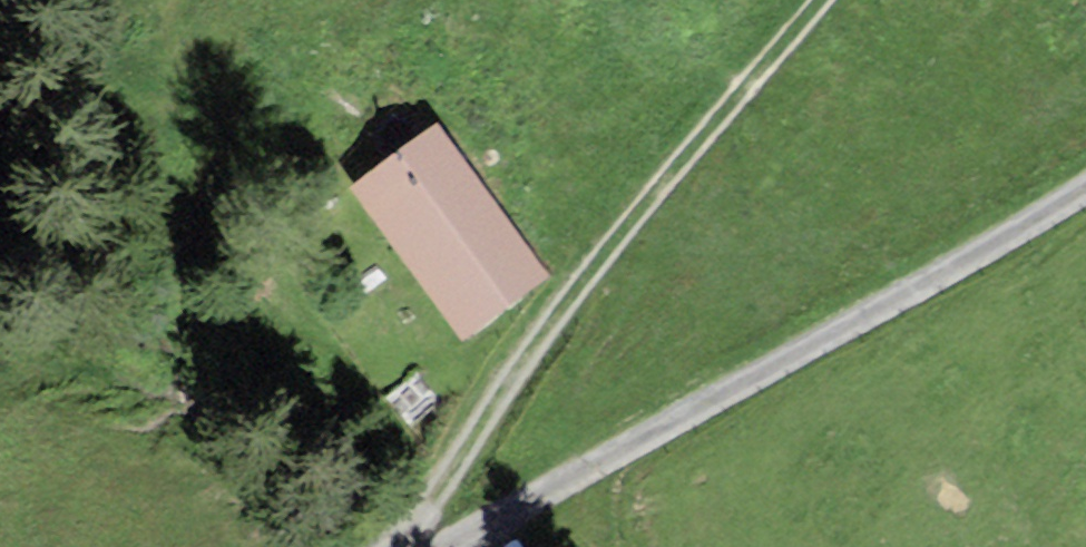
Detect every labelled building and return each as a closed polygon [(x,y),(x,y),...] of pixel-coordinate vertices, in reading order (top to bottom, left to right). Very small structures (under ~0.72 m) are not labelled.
[(434,132),(358,188),(465,332),(541,276),(434,132)]
